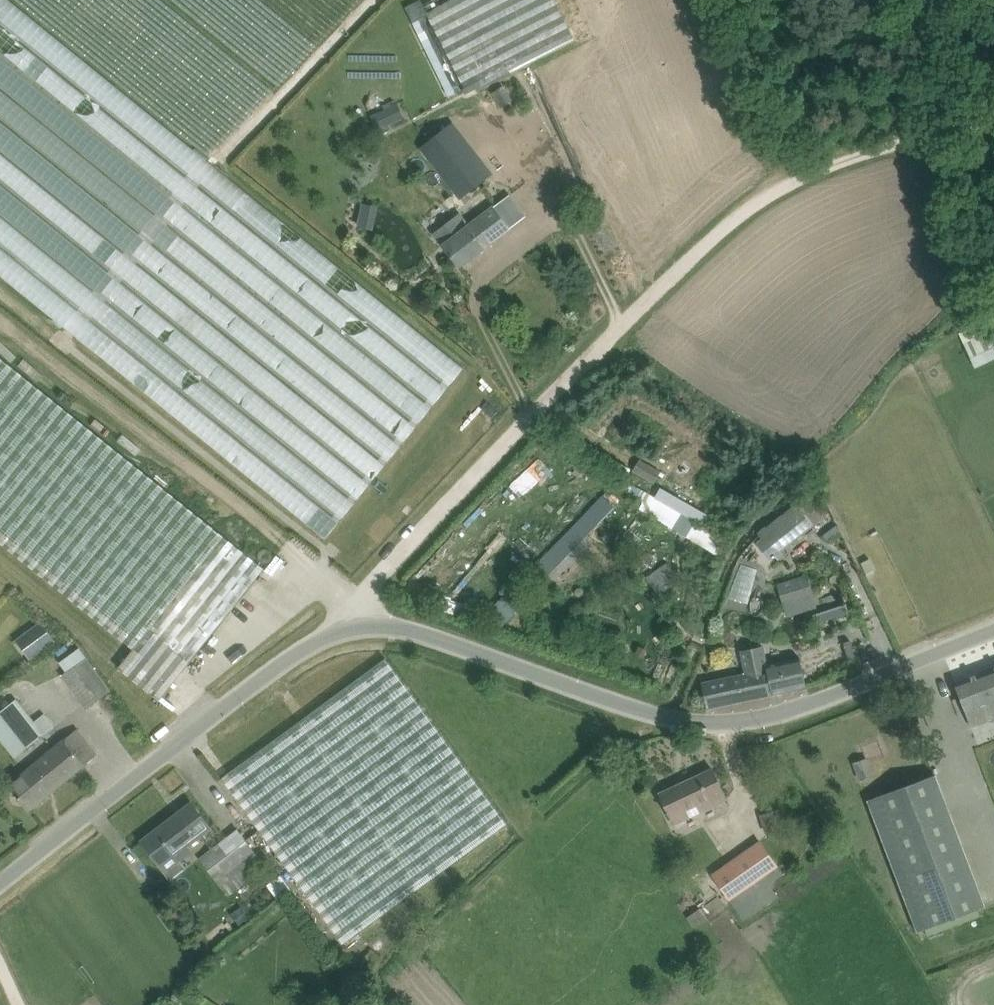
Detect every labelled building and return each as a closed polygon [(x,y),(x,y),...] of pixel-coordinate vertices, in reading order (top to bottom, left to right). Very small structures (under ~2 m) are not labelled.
[(333,532),(468,358),(2,0),(0,0),(0,276),(333,532)] [(428,13),(423,0),(420,0),(409,5),(445,95),(454,91),(424,15),(428,13)] [(556,0),(452,0),(429,12),(468,92),(575,39),(556,0)] [(493,93),(502,107),(514,100),(505,86),(493,93)] [(373,113),(379,127),(391,122),(385,108),(373,113)] [(453,123),(422,148),(461,198),(492,173),(453,123)] [(525,217),(508,195),(495,206),(494,205),(470,224),(462,213),(435,233),(460,266),(525,217)] [(378,209),(363,206),(359,231),(373,233),(378,209)] [(965,342),(976,365),(993,356),(993,345),(987,331),(965,342)] [(183,671),(265,568),(0,356),(0,541),(134,648),(119,667),(160,700),(183,671)] [(633,470),(655,484),(662,472),(640,459),(633,470)] [(536,565),(552,580),(585,546),(594,537),(590,533),(614,507),(601,496),(570,530),(536,565)] [(798,502),(778,517),(759,532),(765,538),(772,532),(785,549),(816,524),(799,503),(798,502)] [(674,527),(687,536),(696,521),(683,513),(674,527)] [(647,575),(661,596),(681,582),(667,562),(647,575)] [(778,583),(784,602),(813,593),(807,574),(798,577),(778,583)] [(486,613),(501,627),(523,604),(508,590),(486,613)] [(840,592),(814,597),(816,609),(843,604),(840,592)] [(847,603),(814,614),(817,623),(850,612),(847,603)] [(56,641),(42,621),(34,627),(48,646),(56,641)] [(704,687),(708,707),(807,686),(803,666),(801,657),(767,664),(763,645),(742,650),(747,673),(703,683),(704,687)] [(111,691),(86,657),(80,648),(60,662),(67,671),(62,674),(86,708),(111,691)] [(222,778),(279,856),(343,944),(508,823),(387,657),(222,778)] [(981,673),(993,706),(993,668),(981,673)] [(956,683),(972,726),(993,718),(993,706),(981,673),(956,683)] [(26,749),(45,733),(36,721),(18,698),(0,712),(0,716),(26,749)] [(98,754),(85,738),(77,729),(9,785),(29,810),(98,754)] [(868,757),(854,762),(860,780),(874,775),(868,757)] [(727,798),(721,786),(713,768),(660,793),(671,816),(675,824),(700,811),(727,798)] [(918,932),(978,909),(987,906),(937,774),(868,799),(918,932)] [(160,865),(175,854),(181,861),(194,851),(188,844),(211,826),(193,802),(142,841),(160,865)] [(238,828),(200,858),(229,897),(268,868),(238,828)] [(779,896),(776,892),(765,877),(747,850),(713,874),(732,900),(746,919),(779,896)] [(700,909),(689,917),(695,925),(706,917),(700,909)]
